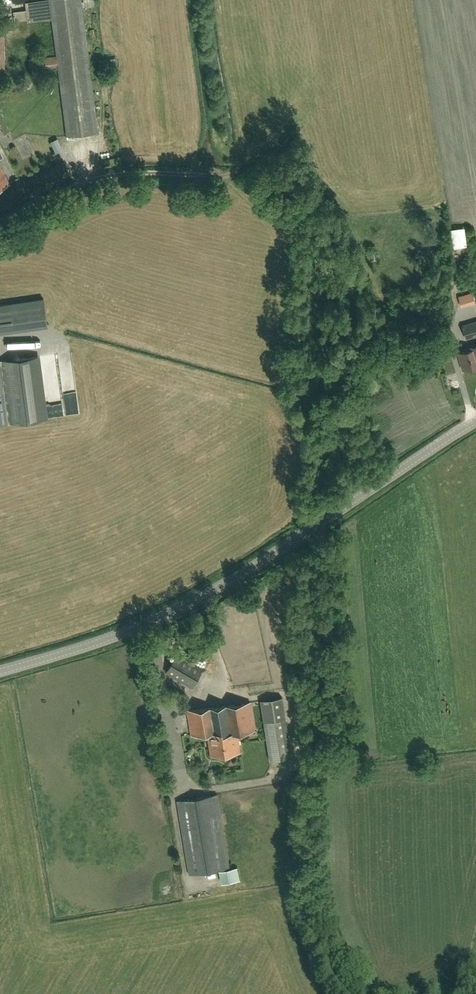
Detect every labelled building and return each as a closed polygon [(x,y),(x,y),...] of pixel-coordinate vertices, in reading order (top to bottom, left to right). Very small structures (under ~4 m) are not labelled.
[(28,20),(52,17),(67,135),(97,131),(81,0),(50,0),(26,3),(27,10),(13,11),(15,22),(28,20)] [(28,64),(38,63),(37,55),(28,56),(28,64)] [(30,150),(29,141),(18,141),(19,151),(30,150)] [(10,183),(0,163),(0,188),(10,183)] [(43,172),(48,183),(69,174),(63,163),(43,172)] [(463,227),(450,229),(452,247),(466,245),(463,227)] [(47,325),(44,299),(0,305),(0,332),(47,325)] [(461,325),(465,339),(475,336),(475,337),(475,321),(461,325)] [(471,347),(471,349),(458,353),(462,369),(475,365),(475,345),(471,347)] [(447,370),(455,368),(451,351),(443,353),(447,370)] [(46,417),(39,365),(41,364),(39,355),(2,360),(0,360),(0,423),(46,417)] [(192,686),(202,668),(176,653),(166,671),(192,686)] [(261,700),(270,760),(286,757),(277,698),(261,700)] [(237,732),(254,729),(250,703),(187,711),(190,735),(207,733),(210,755),(239,751),(237,732)] [(189,874),(229,867),(217,794),(177,801),(189,874)]
